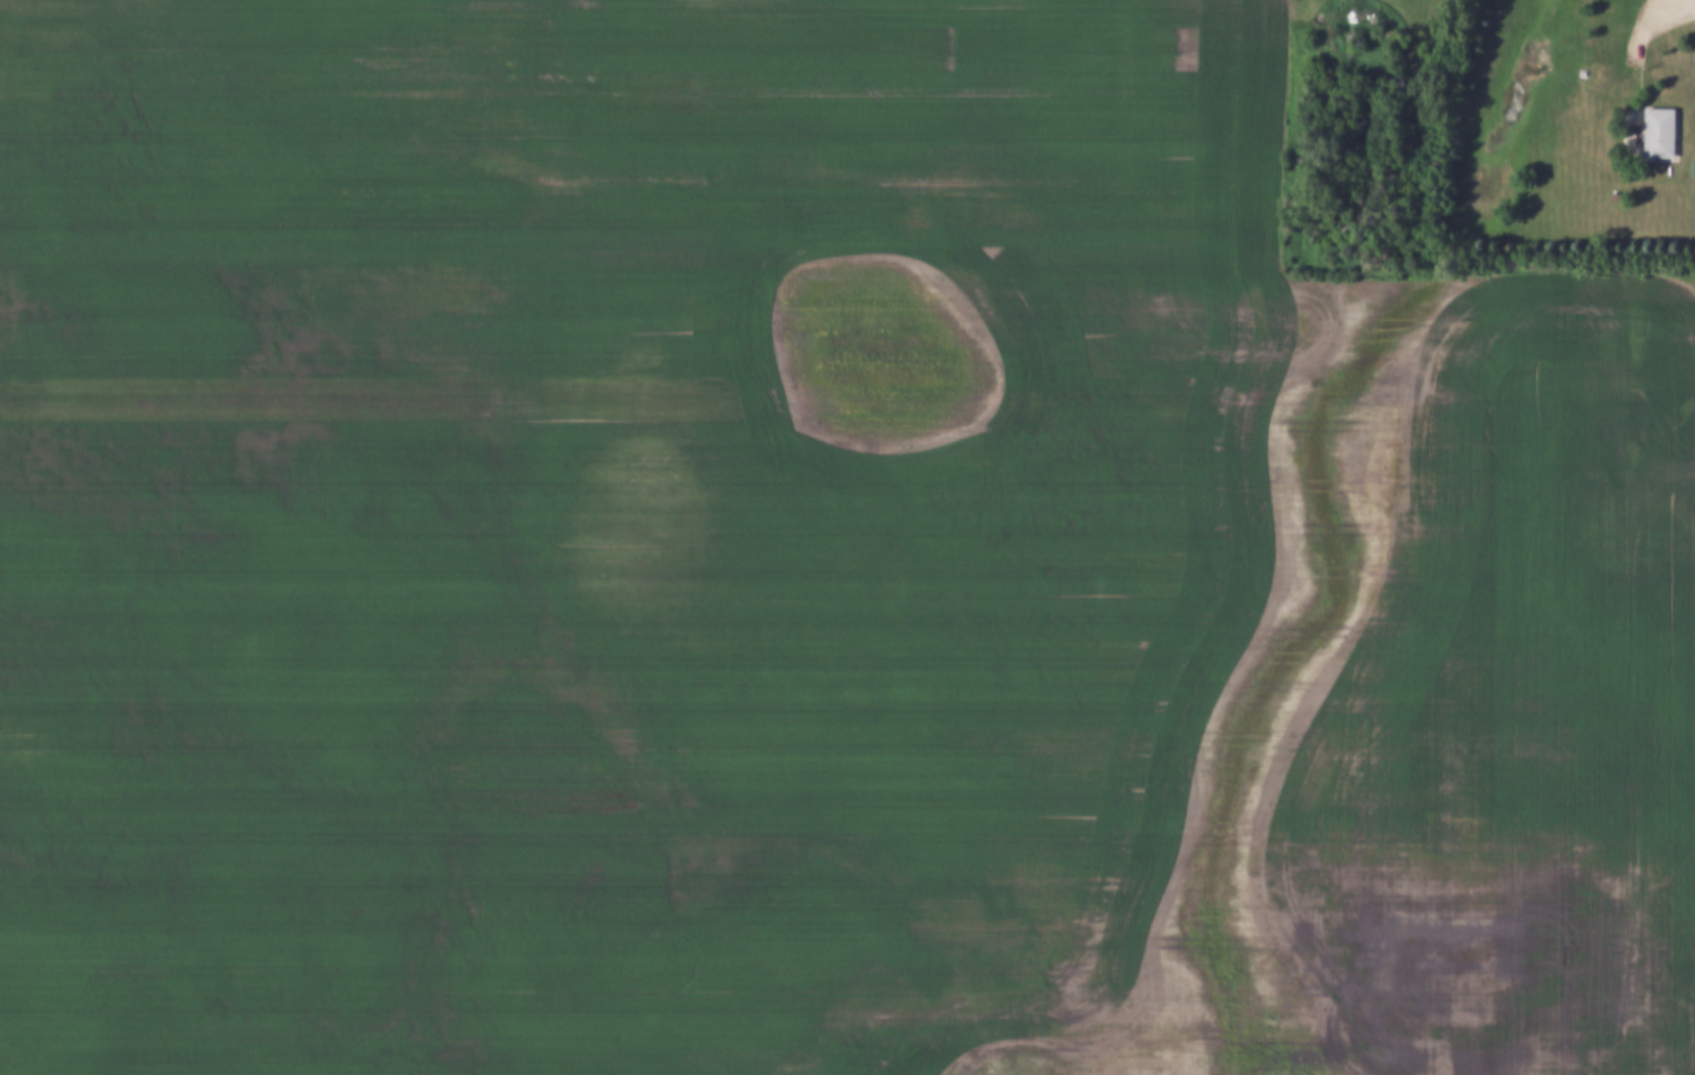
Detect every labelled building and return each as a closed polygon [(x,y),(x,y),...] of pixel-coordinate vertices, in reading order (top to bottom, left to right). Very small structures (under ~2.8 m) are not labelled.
[(1677,111),(1646,111),(1646,161),(1677,161),(1677,111)]
